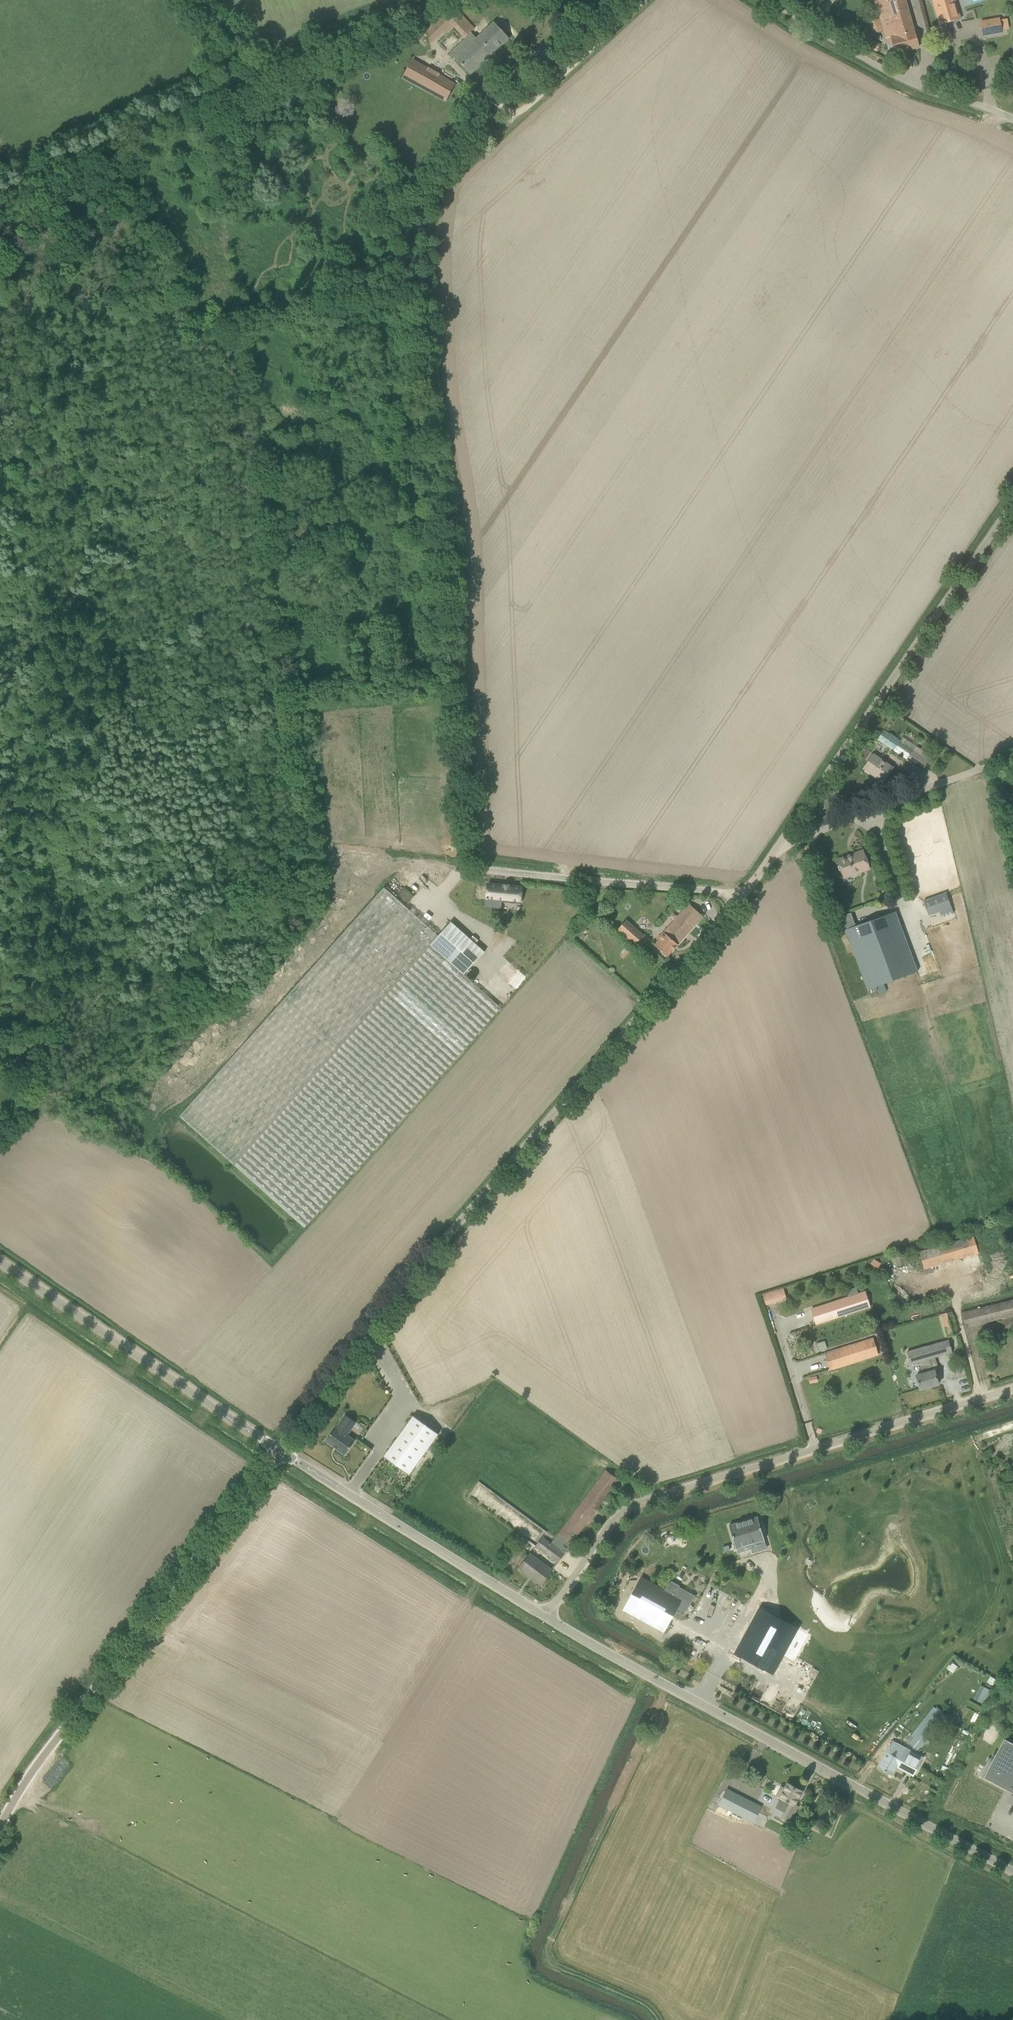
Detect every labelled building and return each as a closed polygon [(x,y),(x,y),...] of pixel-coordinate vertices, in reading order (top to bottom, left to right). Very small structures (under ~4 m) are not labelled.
[(887,40),(891,38),(896,54),(919,47),(906,0),(875,0),(887,40)] [(961,19),(955,0),(933,0),(940,25),(961,19)] [(510,39),(495,23),(477,39),(471,32),(475,29),(452,5),(427,29),(418,19),(411,25),(423,37),(430,45),(451,24),(465,38),(467,36),(468,37),(451,54),(471,75),(510,39)] [(984,36),(1002,32),(999,19),(981,22),(984,36)] [(413,60),(403,78),(446,101),(456,84),(413,60)] [(916,747),(907,760),(922,770),(931,757),(916,747)] [(869,761),(864,769),(883,782),(893,768),(874,755),(873,755),(872,754),(868,760),(869,761)] [(838,860),(844,876),(860,870),(861,872),(870,869),(864,852),(850,857),(849,856),(838,860)] [(498,888),(482,886),(480,901),(482,902),(481,906),(491,908),(492,903),(513,907),(516,891),(503,889),(503,888),(498,888)] [(234,1165),(431,945),(439,936),(385,887),(180,1116),(234,1165)] [(400,895),(410,901),(415,894),(405,888),(400,895)] [(929,915),(952,907),(946,892),(924,900),(929,915)] [(667,956),(702,917),(689,905),(659,939),(660,940),(656,946),(667,956)] [(846,930),(868,990),(918,972),(896,912),(846,930)] [(847,929),(857,925),(853,913),(843,917),(847,929)] [(626,920),(618,930),(635,945),(644,935),(626,920)] [(439,936),(431,945),(464,975),(485,952),(451,922),(439,936)] [(483,991),(464,975),(431,945),(234,1165),(305,1228),(502,1008),(483,991)] [(924,1269),(979,1253),(974,1237),(920,1252),(924,1269)] [(763,1293),(767,1305),(788,1298),(784,1287),(763,1293)] [(870,1307),(865,1292),(812,1309),(817,1324),(870,1307)] [(1012,1315),(1012,1300),(962,1313),(966,1327),(1012,1315)] [(826,1354),(830,1369),(878,1354),(873,1339),(826,1354)] [(920,1389),(939,1384),(935,1370),(931,1371),(928,1359),(952,1353),(949,1340),(907,1352),(911,1364),(919,1362),(922,1374),(916,1376),(920,1389)] [(345,1454),(355,1441),(343,1432),(345,1429),(346,1430),(353,1420),(356,1423),(356,1422),(346,1414),(336,1427),(336,1426),(326,1440),(345,1454)] [(439,1434),(414,1415),(384,1457),(409,1475),(439,1434)] [(606,1470),(558,1534),(571,1544),(619,1480),(606,1470)] [(764,1539),(765,1539),(762,1530),(764,1530),(762,1522),(760,1523),(758,1517),(757,1517),(749,1519),(744,1521),(731,1525),(730,1525),(737,1548),(737,1547),(764,1539)] [(536,1546),(558,1562),(571,1544),(558,1534),(551,1544),(543,1538),(537,1544),(536,1546)] [(541,1584),(552,1570),(530,1554),(519,1568),(530,1576),(531,1575),(542,1582),(541,1584)] [(664,1632),(675,1611),(684,1615),(686,1611),(687,1611),(695,1595),(679,1587),(680,1585),(670,1580),(665,1590),(641,1578),(624,1610),(664,1632)] [(755,1617),(730,1663),(769,1684),(794,1638),(755,1617)] [(981,1684),(974,1699),(985,1703),(992,1689),(981,1684)] [(942,1719),(935,1713),(932,1711),(906,1742),(918,1751),(942,1719)] [(989,1768),(984,1777),(1012,1792),(1012,1743),(1004,1738),(989,1768)] [(916,1755),(915,1756),(912,1761),(905,1757),(903,1761),(887,1752),(879,1767),(892,1774),(897,1764),(901,1766),(900,1767),(914,1774),(919,1765),(923,1758),(916,1755)] [(802,1791),(788,1784),(785,1789),(782,1787),(777,1795),(781,1797),(776,1807),(785,1812),(782,1819),(790,1823),(798,1806),(795,1804),(802,1791)] [(761,1807),(727,1789),(720,1804),(753,1821),(761,1807)]
